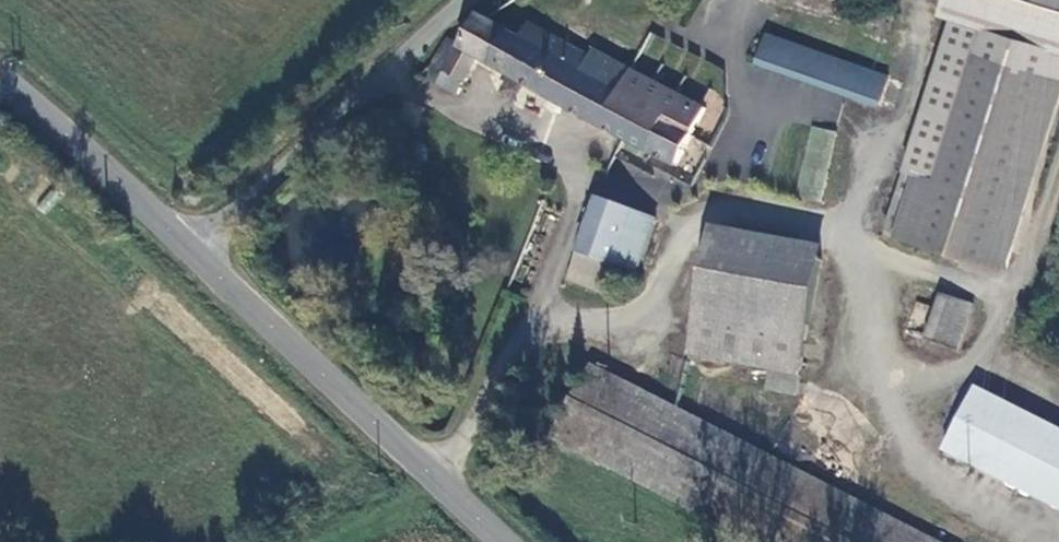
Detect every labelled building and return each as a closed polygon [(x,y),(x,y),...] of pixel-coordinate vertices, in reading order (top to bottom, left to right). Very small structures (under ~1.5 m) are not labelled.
[(953,10),(962,13),(994,23),(1058,43),(1058,0),(956,0),(953,10)] [(994,23),(962,13),(914,163),(926,167),(946,173),(994,23)] [(479,67),(604,131),(635,80),(577,48),(574,54),(531,31),(524,44),(492,26),(482,20),(463,51),(451,44),(436,70),(438,71),(448,77),(441,90),(460,100),(479,67)] [(905,231),(993,259),(1058,53),(1058,43),(994,23),(946,173),(926,167),(905,231)] [(898,119),(909,93),(781,38),(770,65),(898,119)] [(712,113),(638,75),(635,80),(604,131),(682,170),(712,113)] [(822,201),(836,131),(809,125),(796,196),(822,201)] [(926,167),(914,163),(894,227),(905,231),(926,167)] [(603,207),(575,285),(655,314),(683,237),(603,207)] [(716,233),(704,312),(814,329),(827,251),(716,233)] [(949,286),(937,331),(944,333),(967,339),(979,294),(949,286)] [(814,329),(704,312),(695,360),(778,374),(805,378),(814,329)] [(565,446),(758,541),(940,541),(599,373),(565,446)] [(802,398),(805,378),(778,374),(776,393),(802,398)] [(985,386),(953,449),(1058,503),(1058,424),(985,386)]
